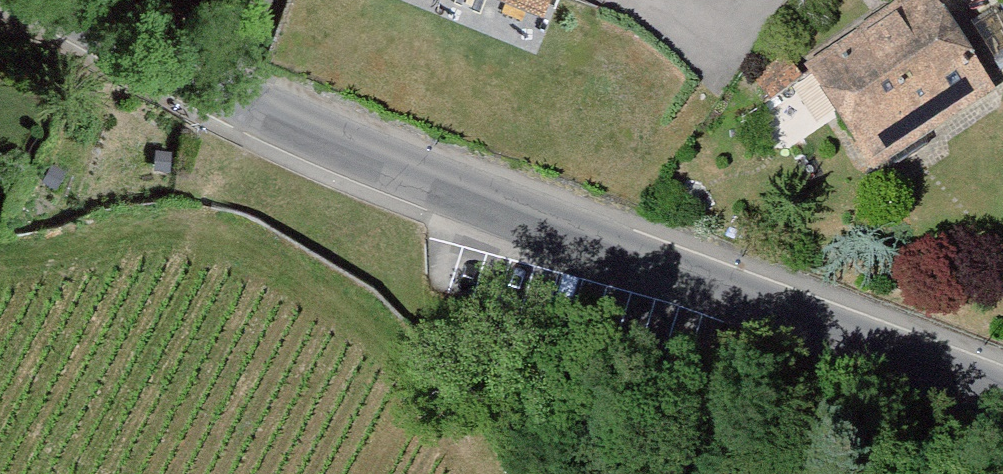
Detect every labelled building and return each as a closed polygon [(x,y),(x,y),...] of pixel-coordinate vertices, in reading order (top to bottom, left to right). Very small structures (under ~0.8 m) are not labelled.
[(520,42),(537,0),(415,0),(520,42)] [(795,76),(867,181),(991,98),(924,0),(908,0),(795,76)]
